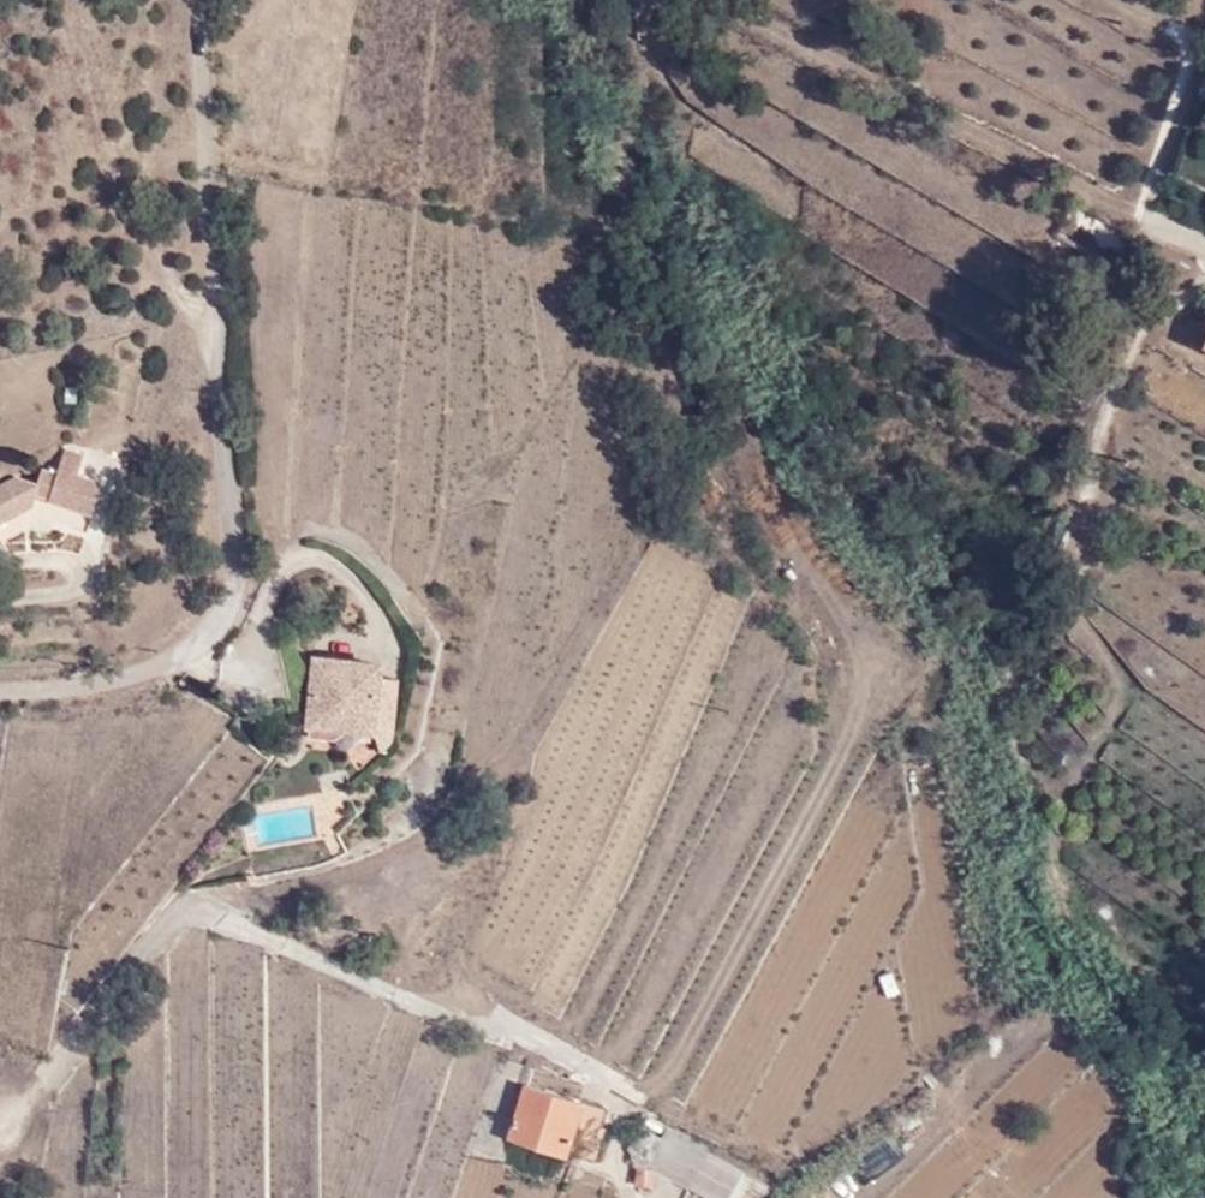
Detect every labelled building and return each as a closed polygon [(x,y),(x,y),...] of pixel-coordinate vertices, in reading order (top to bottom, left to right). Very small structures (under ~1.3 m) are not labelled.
[(654,11),(688,8),(687,0),(653,0),(654,11)] [(738,262),(750,271),(758,260),(746,251),(738,262)] [(82,455),(66,451),(59,473),(43,468),(40,483),(12,474),(0,481),(0,523),(36,504),(37,495),(92,513),(102,481),(77,475),(82,455)] [(380,677),(381,665),(326,659),(323,682),(315,681),(312,724),(335,727),(337,714),(376,718),(380,677)] [(400,678),(380,677),(376,718),(375,730),(395,732),(400,678)] [(337,714),(335,727),(375,730),(376,718),(337,714)] [(532,1069),(500,1058),(472,1149),(505,1159),(512,1137),(566,1152),(593,1160),(604,1131),(599,1129),(603,1113),(583,1107),(582,1105),(527,1087),(532,1069)] [(853,1162),(866,1179),(903,1150),(890,1133),(853,1162)] [(512,1137),(505,1159),(559,1176),(566,1152),(512,1137)] [(651,1170),(639,1168),(637,1185),(650,1186),(651,1170)]
